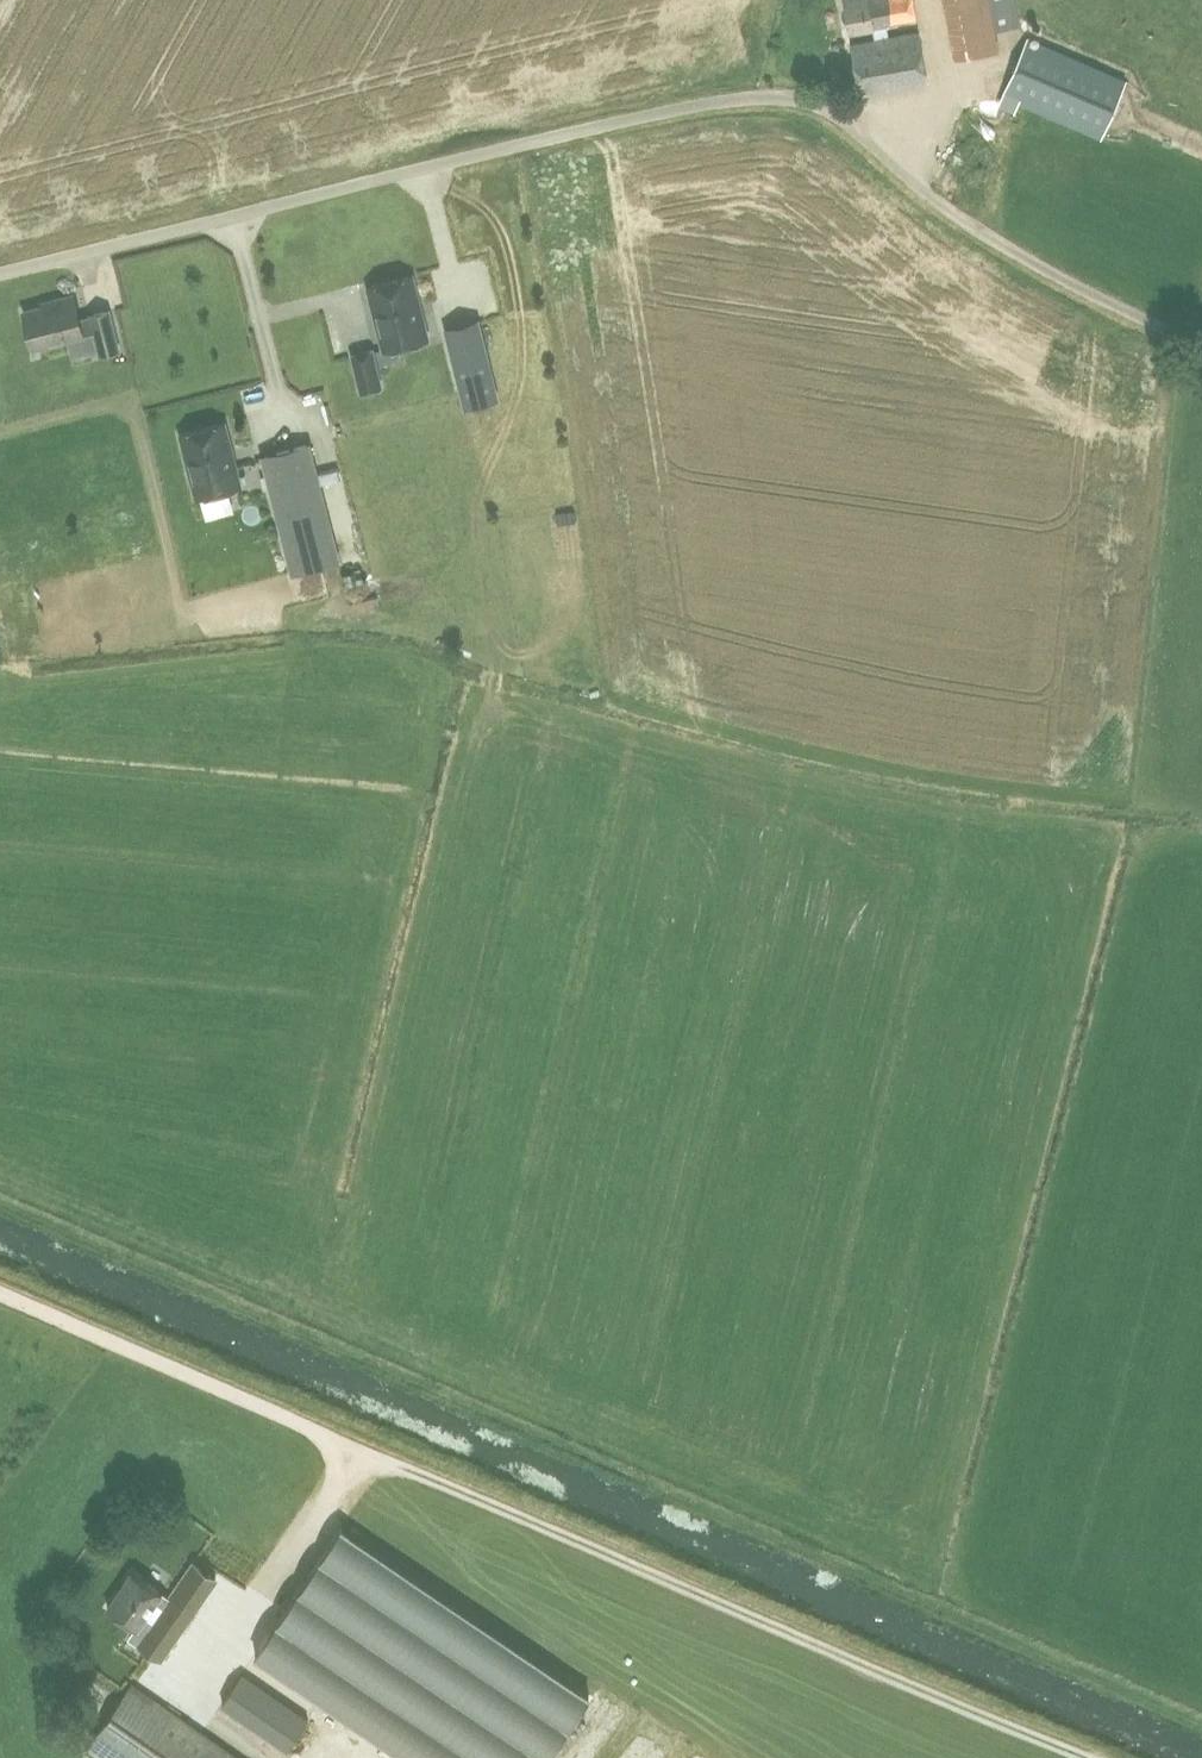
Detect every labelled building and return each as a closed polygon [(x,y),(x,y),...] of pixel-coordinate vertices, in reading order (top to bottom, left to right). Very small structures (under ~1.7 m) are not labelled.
[(874,38),(851,42),(860,93),(927,82),(918,30),(889,35),(887,23),(915,17),(912,0),(843,0),(849,32),(872,28),(874,38)] [(1016,0),(942,0),(953,58),(998,49),(995,30),(1021,24),(1016,0)] [(1125,80),(1027,37),(1002,93),(1100,136),(1125,80)] [(367,286),(382,349),(428,337),(412,275),(367,286)] [(52,302),(22,310),(31,347),(93,331),(99,354),(119,349),(108,309),(89,314),(89,316),(78,318),(72,293),(52,299),(52,302)] [(456,343),(454,308),(435,309),(437,344),(456,343)] [(352,354),(361,390),(380,386),(371,349),(352,354)] [(497,397),(485,351),(453,360),(461,390),(465,406),(497,397)] [(225,422),(179,434),(195,496),(240,484),(225,422)] [(338,559),(308,443),(262,455),(291,571),(338,559)] [(410,1757),(545,1757),(588,1694),(340,1526),(254,1653),(410,1757)] [(145,1647),(159,1657),(215,1578),(191,1561),(168,1594),(132,1569),(107,1605),(136,1625),(139,1622),(154,1633),(145,1647)] [(238,1713),(258,1684),(242,1673),(221,1702),(238,1713)] [(109,1757),(240,1757),(131,1682),(88,1743),(109,1757)] [(291,1707),(258,1684),(238,1713),(271,1736),(291,1707)] [(581,1745),(618,1703),(602,1689),(565,1730),(581,1745)] [(291,1707),(271,1736),(287,1748),(308,1718),(291,1707)]
